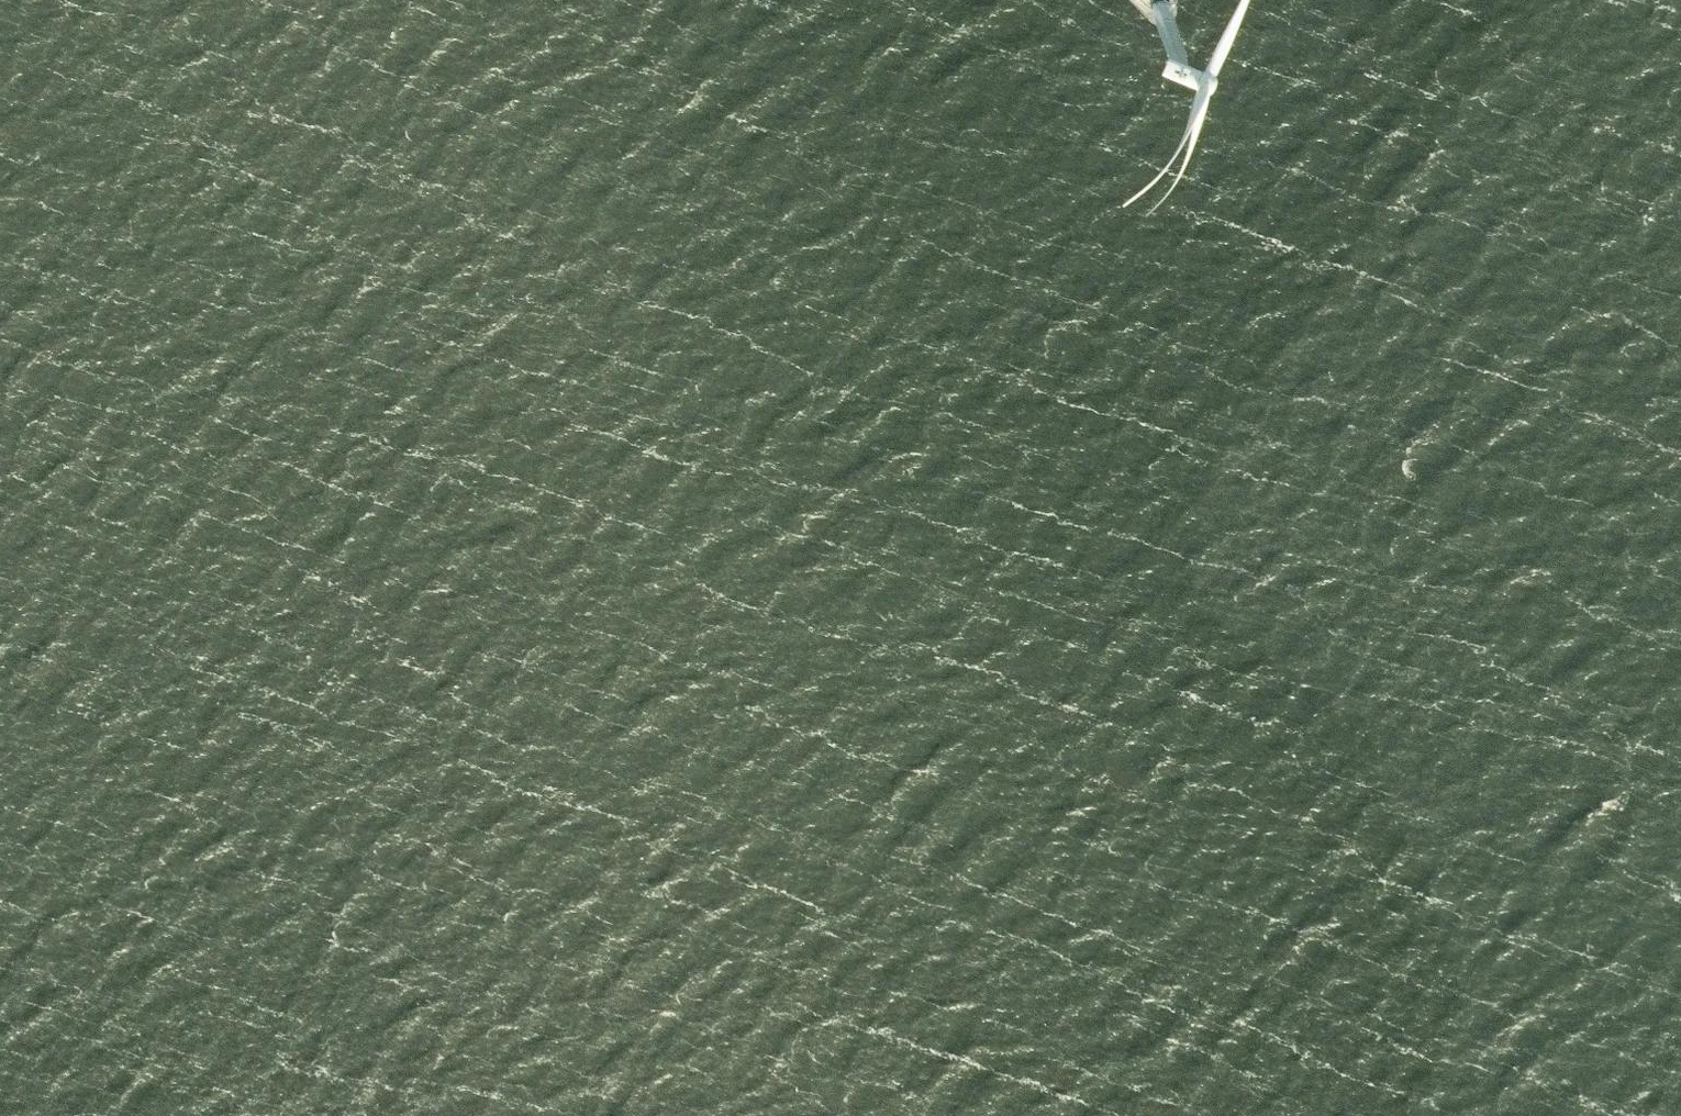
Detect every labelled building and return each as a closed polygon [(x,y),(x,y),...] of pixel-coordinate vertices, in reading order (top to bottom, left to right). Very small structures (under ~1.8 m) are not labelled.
[(1154,4),(1154,8),(1155,10),(1157,12),(1159,14),(1162,15),(1166,15),(1169,14),(1171,12),(1172,10),(1173,7),(1173,4),(1172,1),(1172,0),(1155,0),(1155,1),(1154,4)]
